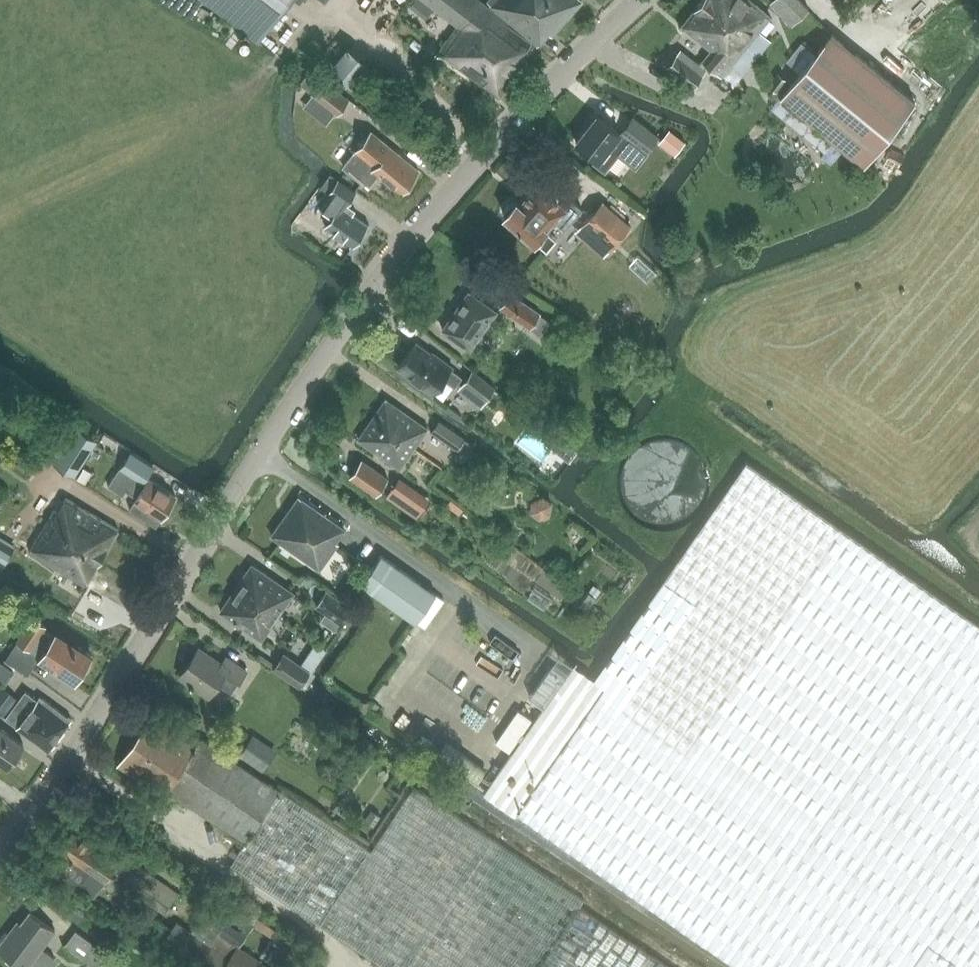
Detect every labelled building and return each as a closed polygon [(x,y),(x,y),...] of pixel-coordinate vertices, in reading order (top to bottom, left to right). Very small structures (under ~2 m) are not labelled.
[(259,40),(290,0),(206,0),(259,40)] [(531,42),(478,0),(424,0),(457,25),(439,51),(499,96),(527,59),(522,55),(531,42)] [(581,0),(488,0),(487,1),(537,44),(548,31),(551,34),(581,0)] [(701,1),(763,51),(770,41),(759,32),(771,16),(751,0),(701,0),(701,1)] [(892,8),(906,23),(920,11),(910,0),(900,0),(892,8)] [(763,51),(701,1),(682,25),(711,49),(702,60),(722,77),(740,52),(753,62),(763,51)] [(831,33),(817,51),(780,97),(864,165),(915,101),(831,33)] [(338,74),(352,85),(369,64),(348,46),(332,64),(340,71),(338,74)] [(678,53),(667,66),(694,86),(703,73),(678,53)] [(339,113),(349,99),(309,70),(299,84),(339,113)] [(659,137),(633,117),(621,135),(619,133),(619,132),(597,115),(576,142),(598,160),(609,146),(618,153),(628,140),(628,139),(647,153),(659,137)] [(418,169),(371,131),(343,166),(368,186),(378,174),(400,192),(418,169)] [(326,226),(352,245),(367,224),(352,214),(354,211),(346,205),(355,192),(338,180),(320,205),(334,216),(326,226)] [(505,214),(503,215),(534,242),(535,240),(546,250),(556,238),(545,229),(553,220),(563,230),(582,208),(570,199),(564,206),(557,200),(557,196),(553,192),(548,192),(537,183),(519,203),(516,200),(515,202),(509,203),(505,208),(505,214)] [(602,201),(581,225),(574,232),(603,257),(630,226),(602,201)] [(470,350),(496,311),(469,292),(442,330),(470,350)] [(541,335),(551,321),(509,293),(499,307),(530,328),(541,335)] [(398,367),(432,393),(443,378),(454,387),(461,377),(450,369),(452,367),(439,358),(438,359),(416,343),(398,367)] [(480,408),(484,403),(495,390),(474,373),(470,371),(456,390),(480,408)] [(385,399),(372,419),(413,448),(427,428),(385,399)] [(413,448),(372,419),(358,439),(399,467),(413,448)] [(466,455),(474,444),(465,439),(465,438),(438,419),(431,431),(457,449),(458,449),(466,455)] [(77,427),(72,435),(59,426),(45,447),(59,455),(55,461),(76,474),(97,440),(77,427)] [(524,431),(514,431),(513,449),(524,449),(524,431)] [(576,452),(552,433),(543,444),(567,463),(570,459),(574,462),(577,457),(574,455),(576,452)] [(707,490),(708,481),(707,473),(705,465),(700,457),(696,450),(689,445),(681,440),(673,437),(665,436),(654,437),(645,439),(637,443),(631,448),(625,456),(621,463),(618,473),(617,481),(618,490),(620,498),(625,507),(630,513),(635,518),(643,523),(651,526),(661,527),(672,526),(679,524),(688,519),(694,514),(700,507),(705,498),(707,490)] [(156,526),(175,496),(149,478),(146,483),(143,482),(153,466),(130,451),(108,486),(123,495),(126,491),(136,497),(129,508),(156,526)] [(388,477),(361,459),(349,476),(376,494),(388,477)] [(739,966),(978,966),(978,624),(747,463),(595,679),(574,664),(484,793),(515,815),(706,949),(709,945),(739,966)] [(398,477),(390,489),(384,498),(410,516),(415,508),(423,514),(431,503),(424,498),(425,495),(398,477)] [(301,492),(271,535),(319,569),(340,540),(337,537),(346,524),(301,492)] [(543,496),(532,500),(530,512),(540,519),(550,514),(552,502),(543,496)] [(85,585),(118,529),(66,498),(57,512),(54,510),(29,552),(85,585)] [(3,569),(16,545),(0,536),(0,567),(3,569)] [(386,550),(362,583),(415,621),(439,588),(386,550)] [(251,564),(236,587),(277,615),(293,592),(251,564)] [(277,615),(236,587),(220,611),(261,639),(277,615)] [(352,609),(327,592),(317,606),(342,623),(352,609)] [(438,594),(416,620),(421,625),(444,599),(438,594)] [(27,674),(39,655),(50,662),(48,666),(61,675),(63,671),(77,680),(91,659),(88,657),(91,654),(78,646),(76,649),(63,642),(43,628),(45,624),(33,616),(5,659),(27,674)] [(493,665),(501,651),(457,625),(448,639),(493,665)] [(231,692),(246,670),(226,656),(222,663),(198,647),(179,675),(208,696),(217,683),(231,692)] [(301,686),(310,672),(284,654),(274,668),(301,686)] [(14,671),(0,660),(0,676),(7,681),(14,671)] [(16,698),(1,687),(0,688),(0,715),(2,716),(16,698)] [(25,690),(17,700),(5,717),(48,750),(71,719),(40,695),(37,699),(25,690)] [(235,747),(226,741),(218,736),(211,746),(200,739),(195,746),(151,716),(118,765),(163,795),(167,789),(245,841),(278,791),(228,757),(235,747)] [(7,767),(23,744),(0,728),(0,762),(7,767)] [(238,756),(261,772),(275,753),(251,736),(238,756)] [(278,791),(245,841),(230,865),(384,966),(539,966),(581,906),(585,899),(414,786),(371,850),(278,791)] [(360,834),(371,821),(350,804),(340,817),(360,834)] [(60,850),(70,857),(69,859),(71,860),(61,874),(94,896),(113,868),(114,869),(108,879),(130,894),(133,890),(165,913),(179,893),(121,854),(117,861),(73,831),(60,850)] [(224,920),(210,944),(193,933),(176,922),(167,935),(184,946),(177,956),(195,966),(268,966),(270,964),(241,946),(252,926),(262,933),(267,925),(256,918),(260,911),(245,901),(241,908),(232,902),(227,909),(230,911),(224,920)] [(581,906),(539,966),(673,966),(581,906)] [(54,957),(41,947),(55,930),(30,911),(15,930),(12,928),(0,944),(0,949),(23,966),(26,966),(32,960),(41,966),(47,966),(54,957)] [(93,966),(108,966),(114,959),(76,929),(64,945),(93,966)]
